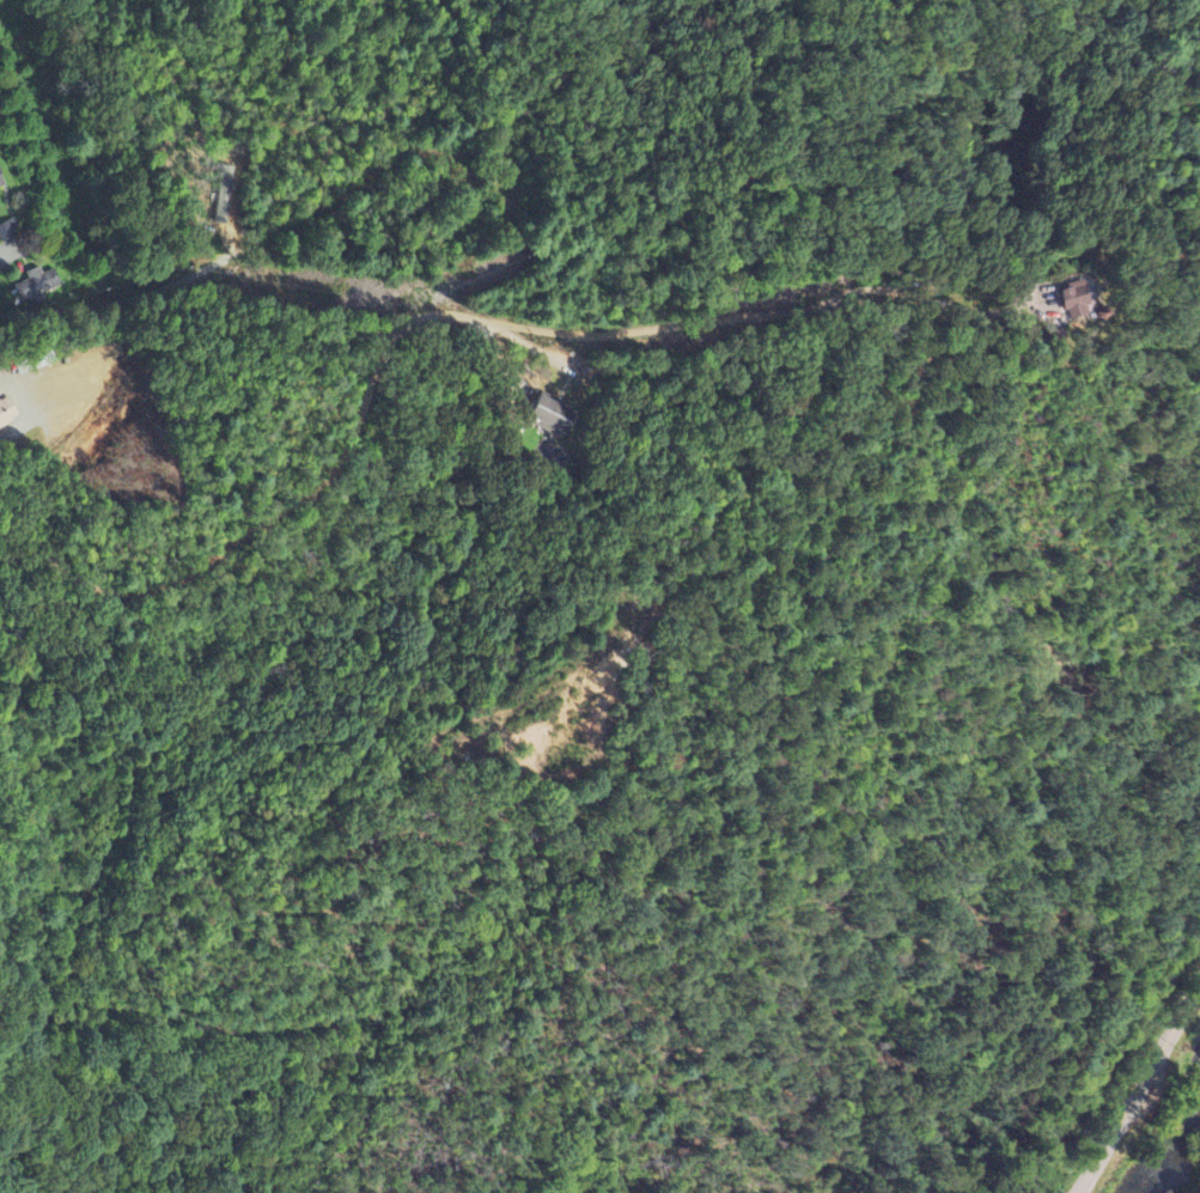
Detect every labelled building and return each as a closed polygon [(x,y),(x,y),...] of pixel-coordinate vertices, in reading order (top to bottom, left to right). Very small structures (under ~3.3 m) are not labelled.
[(27,280),(13,286),(22,308),(60,292),(50,269),(40,273),(37,267),(24,272),(27,280)] [(1068,320),(1088,313),(1077,281),(1057,288),(1068,320)] [(563,435),(572,410),(536,397),(527,421),(563,435)] [(9,398),(0,401),(0,429),(19,421),(9,398)]
